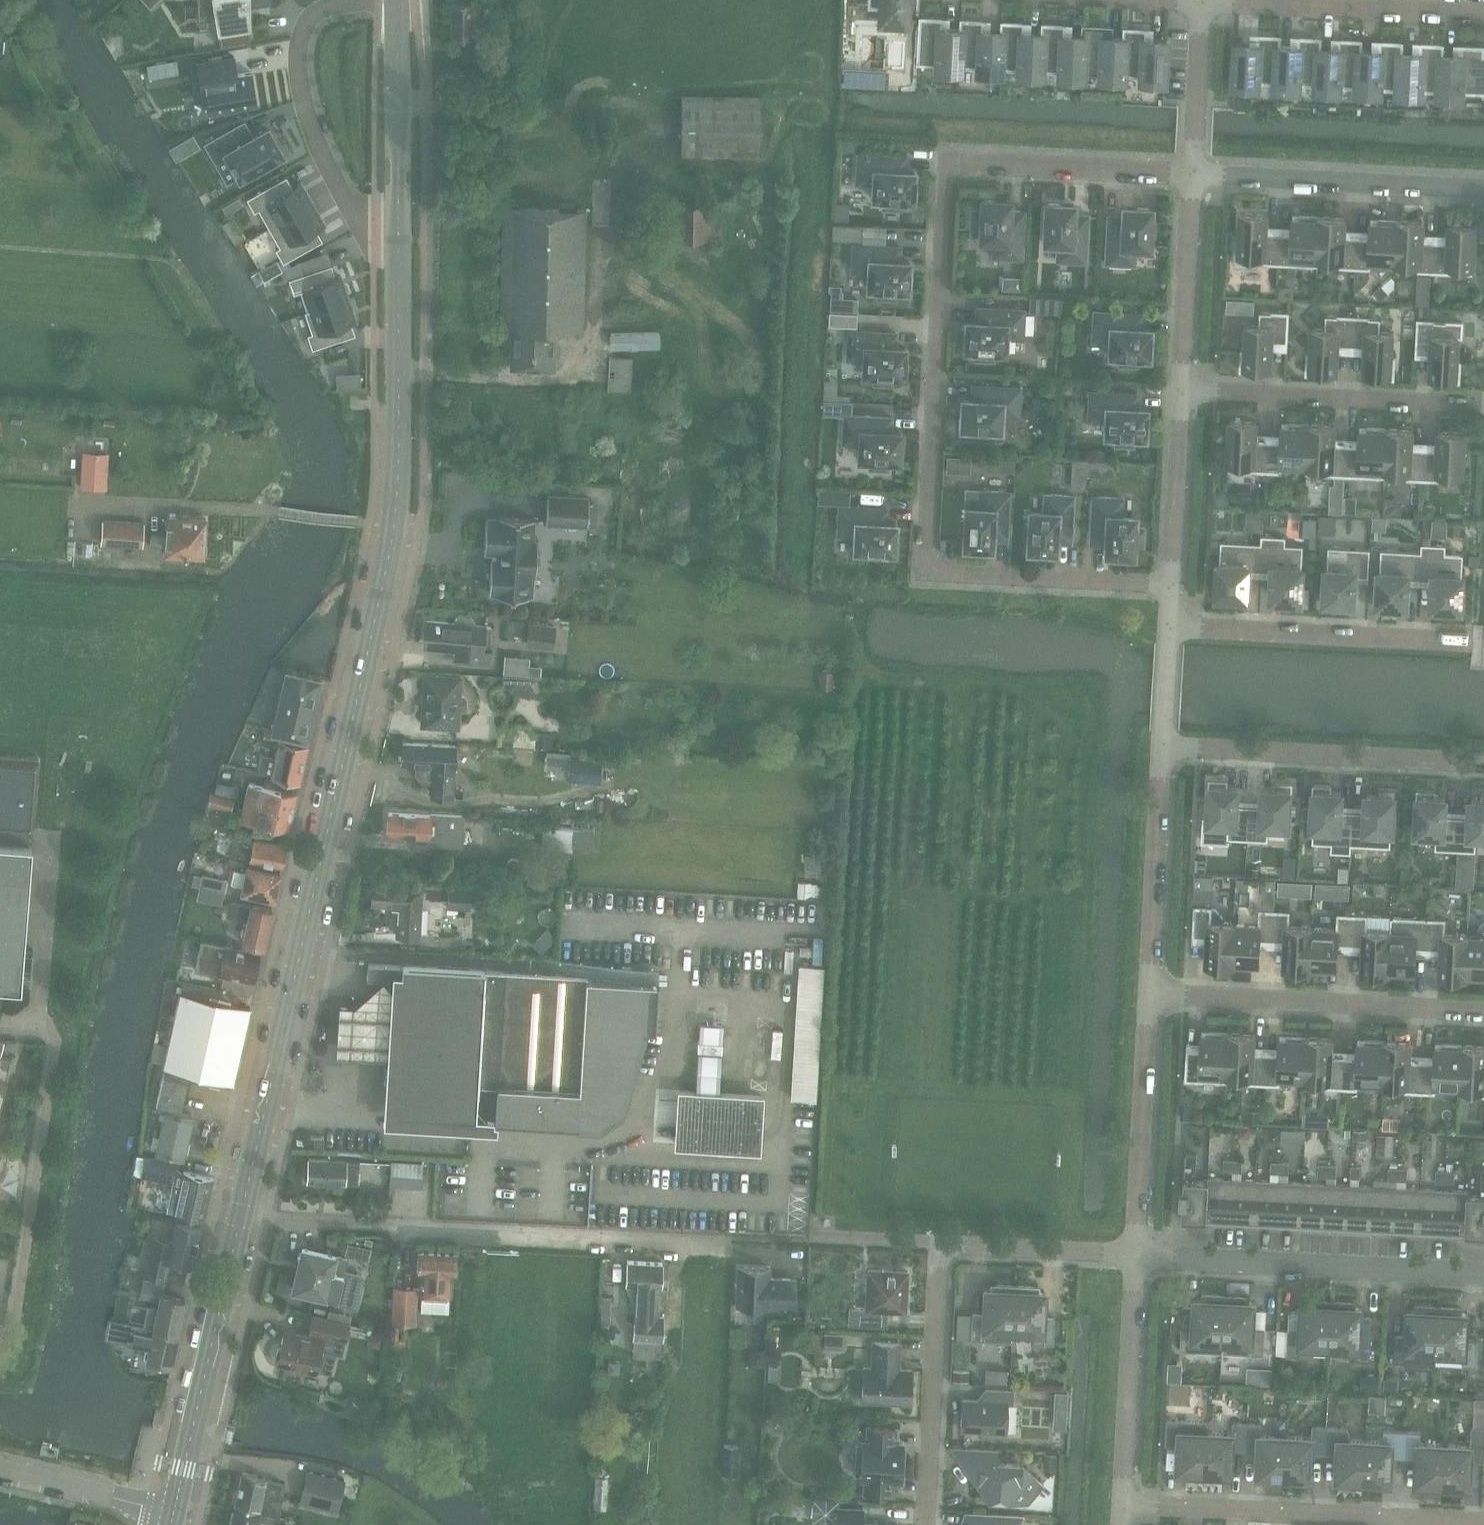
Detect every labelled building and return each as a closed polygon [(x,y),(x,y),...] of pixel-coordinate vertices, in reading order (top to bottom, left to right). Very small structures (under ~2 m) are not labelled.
[(150,8),(159,0),(143,0),(150,8)] [(200,14),(216,13),(222,44),(248,40),(248,11),(248,5),(272,3),(272,0),(199,0),(200,14)] [(869,6),(880,6),(880,22),(906,23),(908,0),(869,0),(869,6)] [(920,18),(918,63),(937,64),(936,72),(960,73),(960,65),(960,29),(941,27),(941,19),(920,18)] [(960,29),(960,65),(978,66),(977,74),(1001,75),(1001,67),(1001,31),(981,30),(982,21),(961,20),(960,29)] [(1001,31),(1001,67),(1018,68),(1018,76),(1041,77),(1042,69),(1042,33),(1022,32),(1023,23),(1002,22),(1001,31)] [(1042,33),(1042,69),(1059,70),(1059,78),(1082,79),(1082,71),(1083,35),(1063,34),(1063,25),(1042,24),(1042,33)] [(1083,35),(1082,71),(1100,72),(1099,80),(1123,82),(1123,73),(1123,37),(1103,36),(1104,28),(1083,27),(1083,35)] [(1123,37),(1123,73),(1141,74),(1140,83),(1164,84),(1166,39),(1144,38),(1145,30),(1124,29),(1123,37)] [(0,35),(0,56),(9,56),(11,36),(0,35)] [(1260,81),(1278,82),(1280,46),(1281,38),(1260,36),(1260,45),(1238,43),(1235,88),(1259,89),(1260,81)] [(1280,46),(1278,82),(1277,82),(1277,90),(1300,91),(1301,83),(1318,84),(1321,48),(1321,40),(1301,38),(1300,47),(1280,46)] [(1321,48),(1318,84),(1318,92),(1341,94),(1341,85),(1359,86),(1362,50),(1362,42),(1342,40),(1341,49),(1321,48)] [(1362,50),(1359,86),(1359,94),(1381,96),(1382,87),(1400,88),(1402,52),(1403,44),(1382,42),(1382,51),(1362,50)] [(1402,52),(1400,88),(1399,88),(1399,96),(1422,98),(1423,89),(1441,91),(1443,54),(1443,46),(1423,45),(1423,53),(1402,52)] [(1441,91),(1440,98),(1463,100),(1463,92),(1483,93),(1483,48),(1464,47),(1463,55),(1443,54),(1441,91)] [(235,55),(196,61),(200,92),(204,91),(207,112),(258,105),(253,71),(238,73),(238,70),(235,55)] [(176,59),(168,61),(170,74),(178,72),(176,59)] [(168,61),(146,64),(148,77),(170,74),(168,61)] [(844,85),(859,86),(888,87),(889,69),(884,69),(862,68),(845,68),(844,85)] [(760,98),(681,97),(680,154),(760,155),(760,98)] [(1233,109),(1233,110),(1242,110),(1246,110),(1246,100),(1234,100),(1233,109)] [(1317,106),(1316,115),(1326,115),(1326,106),(1317,106)] [(238,124),(205,143),(214,160),(221,173),(233,166),(239,177),(240,179),(256,170),(258,173),(272,165),(270,162),(282,155),(280,152),(282,151),(270,131),(269,132),(267,128),(254,136),(250,138),(247,139),(238,124)] [(193,134),(171,147),(178,159),(200,146),(193,134)] [(839,150),(854,150),(854,140),(839,139),(839,150)] [(904,171),(905,157),(858,154),(856,183),(873,184),(873,198),(884,199),(883,208),(901,209),(902,200),(913,200),(914,172),(904,171)] [(286,176),(247,198),(254,212),(259,209),(269,228),(313,203),(305,189),(301,183),(293,187),(286,176)] [(239,197),(227,203),(222,206),(226,213),(243,204),(239,197)] [(1010,211),(1010,201),(982,199),(981,210),(972,210),(971,228),(980,228),(980,239),(994,240),(993,257),(1022,259),(1024,211),(1010,211)] [(835,201),(834,222),(849,222),(850,202),(835,201)] [(662,238),(722,239),(723,203),(663,202),(662,238)] [(313,203),(269,228),(280,247),(276,249),(283,262),(323,240),(316,228),(325,224),(321,217),(313,203)] [(1074,214),(1074,204),(1046,203),(1044,243),(1058,243),(1057,261),(1086,262),(1088,215),(1074,214)] [(1151,221),(1152,208),(1123,207),(1123,216),(1108,216),(1106,263),(1135,265),(1135,248),(1149,248),(1150,235),(1154,235),(1155,222),(1151,221)] [(499,328),(509,328),(508,370),(555,371),(556,329),(583,330),(586,210),(502,208),(499,328)] [(1234,242),(1233,266),(1257,267),(1257,263),(1278,264),(1279,235),(1269,234),(1270,214),(1239,213),(1237,242),(1234,242)] [(1279,235),(1278,264),(1317,266),(1320,217),(1292,216),(1292,236),(1279,235)] [(1320,217),(1317,266),(1318,266),(1318,259),(1341,260),(1340,267),(1355,268),(1357,239),(1343,238),(1344,218),(1320,217)] [(1357,239),(1355,268),(1356,268),(1369,269),(1369,261),(1394,262),(1394,263),(1395,263),(1398,221),(1370,220),(1369,240),(1357,239)] [(1398,221),(1395,263),(1419,264),(1418,271),(1433,272),(1435,243),(1421,242),(1422,222),(1398,221)] [(1435,243),(1433,272),(1472,274),(1475,225),(1449,224),(1448,244),(1435,243)] [(834,225),(833,239),(861,240),(862,227),(834,225)] [(897,290),(908,290),(909,262),(900,261),(901,247),(853,244),(852,273),(869,274),(868,288),(879,289),(878,298),(896,299),(897,290)] [(262,267),(250,274),(256,285),(268,278),(281,271),(283,270),(277,259),(262,267)] [(283,270),(281,271),(284,281),(289,279),(294,293),(303,290),(309,310),(310,311),(348,298),(343,282),(341,275),(336,277),(332,264),(305,273),(301,262),(289,266),(283,270)] [(1355,268),(1354,288),(1360,288),(1368,281),(1369,269),(1356,268),(1355,268)] [(1003,276),(1002,290),(1022,291),(1023,277),(1003,276)] [(1081,279),(1080,293),(1094,293),(1094,280),(1081,279)] [(829,285),(828,291),(831,291),(830,310),(857,312),(858,298),(842,298),(843,291),(841,291),(841,286),(829,285)] [(1382,285),(1373,292),(1380,300),(1380,304),(1393,305),(1393,295),(1387,295),(1389,293),(1388,293),(1382,285)] [(1417,294),(1416,305),(1430,305),(1430,295),(1417,294)] [(1030,297),(1030,311),(1058,312),(1058,299),(1030,297)] [(309,310),(305,311),(305,312),(312,333),(308,334),(312,349),(324,345),(355,334),(351,322),(356,320),(353,313),(348,298),(310,311),(309,310)] [(1227,298),(1226,312),(1240,313),(1241,299),(1227,298)] [(1433,307),(1419,306),(1419,316),(1432,316),(1433,307)] [(966,321),(965,350),(976,350),(975,360),(993,361),(994,351),(1005,352),(1005,338),(1023,339),(1024,310),(977,307),(976,322),(966,321)] [(829,325),(857,326),(858,313),(830,311),(829,325)] [(1138,357),(1149,357),(1150,329),(1141,328),(1141,314),(1094,311),(1092,340),(1110,341),(1109,355),(1120,356),(1119,365),(1137,366),(1138,357)] [(1245,351),(1241,351),(1240,371),(1260,372),(1261,368),(1270,369),(1271,342),(1286,343),(1288,314),(1259,312),(1259,326),(1247,325),(1245,351)] [(1337,345),(1351,346),(1353,317),(1325,316),(1325,329),(1312,329),(1311,355),(1307,354),(1306,375),(1326,376),(1326,372),(1336,372),(1337,345)] [(1380,319),(1353,317),(1351,346),(1366,347),(1364,373),(1374,374),(1373,378),(1394,379),(1395,359),(1391,359),(1392,333),(1380,332),(1380,319)] [(1456,362),(1458,337),(1462,337),(1463,323),(1418,321),(1416,350),(1431,350),(1430,377),(1439,377),(1439,381),(1459,382),(1460,362),(1456,362)] [(849,330),(847,359),(864,360),(863,374),(874,375),(874,384),(892,385),(893,376),(904,376),(905,348),(895,347),(896,333),(849,330)] [(660,335),(611,331),(609,346),(659,350),(660,335)] [(631,391),(632,358),(609,357),(607,390),(631,391)] [(355,372),(347,372),(336,373),(337,387),(348,386),(361,385),(360,372),(355,372)] [(1063,381),(1059,385),(1059,391),(1062,394),(1068,395),(1073,390),(1073,385),(1069,381),(1063,381)] [(962,399),(961,428),(972,428),(971,437),(989,438),(990,429),(1001,430),(1002,416),(1019,417),(1020,388),(973,385),(972,400),(962,399)] [(1116,436),(1115,445),(1133,446),(1134,437),(1145,437),(1146,409),(1137,408),(1137,394),(1090,391),(1088,420),(1105,421),(1105,435),(1116,436)] [(824,399),(823,414),(844,415),(851,415),(852,401),(824,399)] [(844,415),(843,443),(860,444),(859,459),(870,459),(870,468),(888,469),(888,460),(899,461),(901,432),(891,431),(892,417),(851,415),(844,415)] [(1230,420),(1228,463),(1253,464),(1252,471),(1267,472),(1268,442),(1255,442),(1256,422),(1230,420)] [(1268,442),(1267,472),(1281,472),(1281,464),(1306,465),(1306,474),(1307,474),(1309,425),(1282,423),(1281,443),(1268,442)] [(1309,425),(1307,474),(1345,476),(1346,447),(1333,446),(1334,426),(1309,425)] [(1346,447),(1345,476),(1384,478),(1387,429),(1360,427),(1359,447),(1346,447)] [(1387,429),(1384,478),(1385,478),(1386,471),(1408,472),(1408,479),(1423,480),(1424,451),(1411,450),(1412,430),(1387,429)] [(1424,451),(1423,480),(1438,480),(1438,474),(1462,475),(1465,433),(1439,431),(1438,451),(1424,451)] [(109,453),(83,452),(81,488),(107,489),(109,453)] [(984,470),(1014,471),(1015,456),(985,454),(984,470)] [(1073,460),(1071,488),(1085,488),(1085,474),(1087,474),(1087,460),(1073,460)] [(1087,460),(1087,474),(1115,476),(1116,462),(1087,460)] [(849,504),(850,490),(818,488),(817,502),(849,504)] [(964,534),(964,547),(992,548),(993,539),(1007,540),(1010,492),(981,491),(980,508),(966,507),(965,520),(961,520),(960,534),(964,534)] [(1028,537),(1028,550),(1056,552),(1057,542),(1071,543),(1074,495),(1045,494),(1044,511),(1030,510),(1029,523),(1025,523),(1024,537),(1028,537)] [(547,495),(546,522),(588,524),(589,498),(547,495)] [(1105,545),(1105,554),(1133,556),(1134,545),(1143,545),(1144,527),(1135,527),(1136,516),(1121,515),(1122,498),(1093,496),(1091,544),(1105,545)] [(1423,505),(1422,517),(1435,518),(1436,506),(1423,505)] [(839,506),(838,535),(855,536),(854,550),(894,552),(896,523),(886,523),(887,508),(839,506)] [(1320,515),(1319,533),(1336,534),(1336,515),(1320,515)] [(148,546),(165,546),(164,554),(205,556),(206,519),(166,517),(165,536),(149,535),(148,546)] [(486,519),(484,552),(494,552),(494,560),(491,560),(489,593),(496,593),(496,596),(529,598),(530,575),(536,575),(538,542),(532,542),(533,519),(500,517),(500,520),(486,519)] [(1373,517),(1372,528),(1380,528),(1384,524),(1385,517),(1373,517)] [(101,545),(141,547),(143,523),(102,521),(101,545)] [(1216,586),(1216,600),(1234,601),(1234,595),(1246,596),(1248,571),(1261,572),(1263,536),(1261,536),(1261,544),(1221,542),(1218,586),(1216,586)] [(1263,536),(1261,572),(1274,573),(1272,597),(1285,598),(1284,604),(1302,605),(1303,591),(1301,591),(1303,546),(1286,545),(1286,537),(1263,536)] [(1408,580),(1421,580),(1423,544),(1421,544),(1421,552),(1381,550),(1379,595),(1376,595),(1376,608),(1394,609),(1394,603),(1406,604),(1408,580)] [(1423,544),(1421,580),(1434,581),(1432,605),(1445,606),(1444,612),(1463,613),(1463,599),(1461,599),(1464,554),(1446,554),(1446,545),(1423,544)] [(1369,578),(1370,550),(1328,548),(1328,558),(1326,592),(1324,592),(1323,606),(1341,607),(1342,601),(1354,601),(1355,577),(1369,578)] [(1480,556),(1469,556),(1469,564),(1480,564),(1480,556)] [(481,649),(483,625),(473,625),(473,620),(470,617),(459,616),(455,619),(455,623),(425,621),(423,645),(454,647),(453,661),(487,664),(489,649),(481,649)] [(552,647),(552,646),(553,626),(529,624),(527,645),(552,647)] [(504,663),(503,673),(540,676),(541,666),(504,663)] [(834,672),(820,670),(818,688),(832,689),(834,672)] [(275,731),(306,738),(319,678),(286,671),(273,731),(275,731)] [(512,693),(530,693),(529,688),(530,675),(503,674),(503,685),(513,691),(512,693)] [(464,699),(462,696),(459,696),(459,677),(424,676),(422,726),(458,727),(458,709),(462,709),(464,706),(464,699)] [(266,729),(264,739),(273,741),(275,731),(273,731),(266,729)] [(553,733),(536,733),(536,746),(553,746),(553,733)] [(257,772),(271,775),(299,781),(307,747),(279,740),(276,757),(261,754),(257,772)] [(428,795),(431,795),(431,797),(454,798),(456,750),(456,745),(401,742),(400,764),(416,765),(415,774),(421,780),(429,781),(428,795)] [(602,758),(599,758),(600,750),(571,749),(571,756),(570,756),(568,780),(600,782),(602,758)] [(29,827),(33,827),(38,759),(0,756),(0,825),(29,827)] [(248,781),(244,800),(293,811),(297,793),(280,789),(282,782),(265,778),(264,785),(248,781)] [(1211,794),(1210,818),(1204,818),(1202,843),(1229,844),(1230,839),(1248,840),(1250,807),(1236,806),(1237,787),(1227,787),(1227,781),(1209,780),(1209,794),(1211,794)] [(211,792),(209,805),(212,806),(216,807),(227,810),(232,811),(235,798),(235,797),(238,788),(237,788),(225,785),(223,784),(222,784),(221,783),(218,794),(211,792)] [(1250,807),(1248,840),(1268,841),(1269,832),(1287,833),(1288,822),(1289,811),(1289,798),(1292,798),(1292,784),(1274,783),(1274,789),(1264,789),(1263,807),(1250,807)] [(1331,844),(1331,853),(1351,854),(1352,846),(1354,812),(1340,811),(1341,793),(1331,792),(1331,786),(1313,785),(1312,799),(1315,799),(1312,843),(1331,844)] [(1354,812),(1352,846),(1391,848),(1393,803),(1395,803),(1396,790),(1378,789),(1378,795),(1368,794),(1367,813),(1354,812)] [(1417,791),(1416,804),(1419,804),(1417,839),(1436,840),(1435,850),(1456,851),(1457,826),(1457,817),(1444,817),(1445,798),(1435,798),(1435,791),(1417,791)] [(1456,851),(1458,851),(1456,887),(1474,888),(1476,852),(1476,843),(1483,843),(1483,794),(1482,794),(1482,800),(1472,800),(1471,810),(1471,812),(1471,818),(1457,817),(1457,826),(1456,851)] [(254,829),(268,832),(270,833),(272,824),(289,828),(293,811),(244,800),(240,817),(256,821),(254,829)] [(1301,807),(1300,820),(1310,820),(1310,807),(1301,807)] [(428,838),(427,845),(462,847),(463,829),(462,829),(463,815),(429,813),(429,816),(388,813),(386,835),(428,838)] [(22,988),(33,844),(28,844),(29,827),(0,825),(0,986),(22,988)] [(544,826),(542,848),(572,850),(572,846),(574,829),(544,826)] [(593,830),(574,829),(572,846),(592,848),(593,830)] [(230,856),(245,860),(280,867),(285,845),(254,839),(252,847),(232,843),(230,856)] [(821,854),(804,854),(804,874),(821,874),(821,854)] [(1195,859),(1195,872),(1206,872),(1206,859),(1195,859)] [(242,891),(274,898),(279,873),(247,866),(246,871),(233,868),(229,883),(243,886),(242,891)] [(1339,867),(1338,881),(1349,882),(1349,868),(1339,867)] [(1351,873),(1351,878),(1355,882),(1360,882),(1364,879),(1364,874),(1360,870),(1355,870),(1351,873)] [(1404,870),(1403,882),(1417,883),(1418,870),(1404,870)] [(193,873),(191,885),(199,887),(199,886),(200,882),(201,877),(201,875),(193,873)] [(201,877),(199,886),(199,887),(223,893),(226,880),(202,874),(201,875),(201,877)] [(1194,876),(1193,890),(1201,890),(1202,877),(1194,876)] [(1238,879),(1238,890),(1249,890),(1249,879),(1238,879)] [(420,937),(422,897),(447,899),(447,908),(470,909),(471,886),(448,885),(423,883),(372,880),(370,906),(397,907),(395,935),(420,937)] [(1262,880),(1261,894),(1275,894),(1276,881),(1262,880)] [(1278,881),(1278,893),(1290,894),(1291,882),(1278,881)] [(798,882),(798,898),(801,898),(812,898),(812,887),(812,884),(812,882),(798,882)] [(1338,884),(1337,899),(1349,900),(1350,884),(1338,884)] [(221,904),(223,893),(199,887),(196,899),(221,904)] [(246,920),(241,942),(264,947),(273,910),(229,900),(225,916),(246,920)] [(1195,908),(1194,937),(1208,937),(1207,964),(1232,965),(1234,923),(1210,922),(1211,909),(1195,908)] [(1234,923),(1232,965),(1259,967),(1260,940),(1272,941),(1274,912),(1260,911),(1259,926),(1234,925),(1235,923),(1234,923)] [(1274,912),(1272,941),(1286,942),(1285,968),(1310,969),(1312,927),(1288,926),(1289,913),(1274,912)] [(1312,927),(1310,969),(1337,971),(1338,944),(1350,945),(1352,916),(1338,915),(1337,930),(1312,929),(1313,927),(1312,927)] [(1352,916),(1350,945),(1364,946),(1363,972),(1387,973),(1390,931),(1366,930),(1367,917),(1352,916)] [(1390,931),(1387,973),(1414,975),(1416,948),(1428,949),(1430,920),(1391,918),(1390,931)] [(1430,920),(1428,949),(1442,950),(1440,976),(1465,978),(1467,935),(1444,934),(1445,921),(1430,920)] [(1465,978),(1483,979),(1483,938),(1468,937),(1468,935),(1467,935),(1465,978)] [(249,995),(254,968),(258,963),(257,956),(258,953),(225,946),(200,941),(195,968),(223,975),(220,989),(249,995)] [(382,1125),(382,1127),(485,1133),(496,1134),(496,1132),(496,1125),(600,1130),(623,1117),(647,1033),(655,1033),(658,970),(531,960),(529,973),(484,969),(369,965),(368,980),(391,981),(391,992),(386,1061),(382,1125)] [(791,1098),(817,1100),(818,1078),(825,966),(799,964),(791,1098)] [(375,1060),(386,1061),(391,992),(382,982),(364,999),(361,1002),(354,1007),(342,1007),(338,1007),(335,1059),(339,1059),(357,1060),(375,1060)] [(164,1067),(189,1072),(233,1082),(250,1007),(179,992),(162,1066),(164,1067)] [(726,1027),(699,1026),(698,1043),(698,1053),(696,1090),(722,1092),(726,1027)] [(1186,1080),(1227,1082),(1229,1033),(1202,1032),(1201,1052),(1188,1051),(1186,1080)] [(1229,1033),(1227,1082),(1228,1076),(1250,1077),(1250,1084),(1265,1084),(1266,1055),(1253,1054),(1254,1035),(1229,1033)] [(1266,1055),(1265,1084),(1279,1085),(1279,1077),(1304,1078),(1304,1080),(1305,1080),(1307,1037),(1280,1036),(1279,1056),(1266,1055)] [(1307,1037),(1305,1080),(1328,1081),(1328,1088),(1343,1088),(1344,1059),(1331,1059),(1332,1039),(1307,1037)] [(1344,1059),(1343,1088),(1357,1089),(1357,1081),(1382,1082),(1382,1084),(1383,1084),(1385,1041),(1358,1040),(1357,1060),(1344,1059)] [(1385,1041),(1383,1084),(1406,1085),(1406,1092),(1421,1092),(1422,1063),(1409,1063),(1410,1043),(1385,1041)] [(1422,1063),(1421,1092),(1435,1093),(1435,1085),(1460,1086),(1460,1088),(1461,1088),(1463,1045),(1436,1044),(1435,1064),(1422,1063)] [(1461,1088),(1483,1089),(1483,1047),(1463,1045),(1461,1088)] [(11,1059),(0,1056),(0,1105),(11,1059)] [(161,1075),(157,1090),(154,1108),(164,1110),(156,1151),(183,1157),(192,1115),(180,1113),(189,1072),(164,1067),(162,1075),(161,1075)] [(679,1089),(676,1144),(760,1149),(763,1094),(722,1092),(696,1090),(679,1089)] [(1182,1103),(1181,1119),(1188,1120),(1194,1120),(1195,1104),(1182,1103)] [(1265,1110),(1264,1120),(1276,1121),(1276,1111),(1265,1110)] [(1247,1111),(1247,1123),(1260,1124),(1261,1111),(1247,1111)] [(1303,1114),(1303,1126),(1329,1127),(1329,1115),(1303,1114)] [(1381,1114),(1381,1130),(1402,1131),(1403,1115),(1381,1114)] [(1239,1128),(1238,1138),(1250,1138),(1250,1128),(1239,1128)] [(1269,1129),(1268,1142),(1280,1142),(1281,1130),(1269,1129)] [(1340,1129),(1340,1137),(1350,1137),(1351,1130),(1340,1129)] [(1282,1130),(1281,1141),(1293,1141),(1294,1131),(1282,1130)] [(1354,1130),(1354,1140),(1365,1140),(1366,1131),(1354,1130)] [(1378,1135),(1377,1149),(1386,1149),(1386,1136),(1378,1135)] [(315,1136),(314,1149),(324,1150),(325,1137),(315,1136)] [(145,1154),(141,1176),(174,1182),(178,1160),(145,1154)] [(1183,1205),(1182,1221),(1207,1222),(1208,1218),(1208,1182),(1195,1181),(1197,1155),(1186,1154),(1184,1192),(1180,1192),(1180,1205),(1183,1205)] [(307,1159),(306,1182),(358,1184),(359,1161),(307,1159)] [(1224,1171),(1232,1172),(1233,1160),(1224,1160),(1224,1171)] [(1233,1160),(1232,1172),(1242,1172),(1243,1161),(1233,1160)] [(391,1161),(390,1186),(420,1187),(421,1162),(391,1161)] [(1271,1174),(1280,1174),(1280,1163),(1272,1162),(1271,1174)] [(1280,1163),(1280,1174),(1289,1175),(1290,1163),(1280,1163)] [(1318,1176),(1327,1177),(1327,1165),(1319,1165),(1318,1176)] [(1327,1165),(1327,1177),(1336,1177),(1337,1166),(1327,1165)] [(1351,1166),(1351,1178),(1360,1179),(1361,1167),(1351,1166)] [(1389,1180),(1398,1181),(1399,1169),(1390,1168),(1389,1180)] [(1399,1169),(1398,1181),(1407,1181),(1408,1169),(1399,1169)] [(1465,1231),(1465,1235),(1483,1236),(1483,1170),(1481,1196),(1469,1195),(1465,1231)] [(1436,1183),(1446,1183),(1446,1171),(1437,1171),(1436,1183)] [(1446,1171),(1446,1183),(1454,1183),(1455,1172),(1454,1172),(1446,1171)] [(213,1179),(183,1172),(179,1189),(171,1188),(166,1211),(204,1219),(213,1179)] [(1208,1182),(1208,1218),(1230,1219),(1231,1179),(1208,1178),(1208,1182)] [(1231,1179),(1230,1219),(1251,1220),(1254,1180),(1231,1179)] [(1254,1180),(1251,1220),(1276,1221),(1278,1182),(1254,1180)] [(1278,1182),(1276,1221),(1302,1223),(1304,1183),(1278,1182)] [(1304,1183),(1302,1223),(1324,1224),(1326,1184),(1304,1183)] [(1326,1184),(1324,1224),(1348,1225),(1350,1185),(1326,1184)] [(1350,1185),(1348,1225),(1372,1226),(1374,1186),(1350,1185)] [(1374,1186),(1372,1226),(1395,1228),(1396,1188),(1374,1186)] [(1396,1188),(1395,1228),(1417,1229),(1420,1189),(1396,1188)] [(1420,1189),(1417,1229),(1442,1230),(1444,1190),(1420,1189)] [(1444,1190),(1442,1230),(1465,1231),(1469,1195),(1469,1191),(1444,1190)] [(187,1267),(193,1268),(202,1228),(175,1222),(171,1239),(154,1235),(145,1273),(184,1282),(187,1267)] [(348,1243),(345,1255),(369,1261),(372,1249),(348,1243)] [(298,1260),(291,1289),(296,1290),(297,1292),(305,1294),(306,1292),(325,1297),(326,1295),(336,1298),(335,1301),(355,1306),(362,1276),(343,1272),(346,1258),(301,1247),(300,1251),(297,1255),(298,1260)] [(417,1251),(416,1273),(420,1273),(419,1294),(422,1294),(421,1311),(449,1312),(450,1295),(451,1275),(455,1275),(456,1254),(417,1251)] [(628,1261),(627,1284),(636,1313),(634,1337),(634,1339),(633,1356),(661,1358),(662,1341),(662,1338),(664,1313),(660,1313),(661,1288),(662,1262),(628,1261)] [(739,1266),(737,1304),(768,1306),(768,1303),(794,1304),(795,1279),(769,1278),(769,1268),(739,1266)] [(849,1307),(848,1325),(880,1326),(881,1310),(906,1312),(908,1272),(868,1270),(866,1308),(849,1307)] [(144,1279),(140,1294),(160,1299),(158,1307),(148,1305),(143,1324),(154,1326),(168,1329),(178,1331),(185,1300),(163,1295),(165,1284),(144,1279)] [(984,1315),(972,1314),(970,1340),(1012,1342),(1015,1286),(992,1285),(991,1296),(985,1296),(984,1315)] [(1015,1286),(1012,1342),(1013,1342),(1014,1331),(1032,1332),(1033,1343),(1054,1344),(1056,1318),(1043,1318),(1044,1299),(1038,1299),(1039,1287),(1015,1286)] [(416,1289),(394,1288),(392,1324),(415,1325),(416,1289)] [(1183,1308),(1181,1351),(1223,1353),(1226,1297),(1202,1296),(1201,1300),(1195,1300),(1195,1302),(1196,1302),(1195,1309),(1183,1308)] [(1226,1297),(1223,1353),(1264,1355),(1266,1329),(1267,1310),(1254,1310),(1255,1305),(1256,1305),(1256,1303),(1249,1303),(1249,1298),(1226,1297)] [(1302,1346),(1330,1347),(1332,1302),(1308,1301),(1308,1306),(1301,1306),(1301,1307),(1302,1307),(1302,1313),(1289,1312),(1288,1331),(1278,1330),(1276,1356),(1301,1357),(1302,1346)] [(1332,1302),(1330,1347),(1358,1349),(1357,1360),(1371,1361),(1373,1318),(1361,1318),(1361,1310),(1362,1310),(1362,1309),(1355,1308),(1355,1304),(1332,1302)] [(1395,1336),(1394,1362),(1408,1363),(1407,1367),(1435,1369),(1436,1353),(1438,1308),(1415,1307),(1415,1312),(1408,1311),(1408,1313),(1409,1313),(1407,1337),(1395,1336)] [(1438,1308),(1436,1353),(1464,1354),(1464,1366),(1477,1366),(1479,1340),(1466,1340),(1468,1316),(1469,1316),(1469,1314),(1462,1314),(1462,1309),(1438,1308)] [(329,1310),(328,1318),(349,1323),(351,1315),(329,1310)] [(601,1310),(601,1324),(611,1325),(611,1311),(601,1310)] [(314,1372),(320,1349),(342,1354),(350,1323),(349,1323),(328,1318),(313,1315),(307,1336),(284,1331),(280,1346),(278,1348),(276,1356),(277,1358),(276,1363),(314,1372)] [(128,1321),(127,1331),(133,1332),(130,1343),(149,1347),(146,1360),(170,1366),(178,1331),(168,1329),(154,1326),(143,1324),(128,1321)] [(371,1333),(368,1344),(378,1346),(381,1336),(371,1333)] [(841,1335),(825,1334),(824,1348),(840,1348),(841,1335)] [(406,1351),(406,1340),(394,1339),(394,1350),(406,1351)] [(909,1403),(911,1370),(898,1370),(900,1343),(874,1342),(873,1368),(864,1368),(862,1401),(909,1403)] [(1168,1372),(1168,1381),(1182,1382),(1183,1363),(1169,1362),(1168,1372)] [(996,1368),(996,1383),(1007,1383),(1007,1369),(996,1368)] [(1259,1368),(1258,1384),(1263,1384),(1272,1385),(1272,1369),(1261,1368),(1259,1368)] [(968,1382),(969,1371),(952,1370),(952,1381),(968,1382)] [(1361,1374),(1361,1391),(1379,1392),(1380,1375),(1361,1374)] [(1383,1379),(1383,1393),(1397,1393),(1397,1380),(1383,1379)] [(1473,1396),(1483,1396),(1483,1383),(1474,1382),(1473,1396)] [(1214,1388),(1213,1398),(1223,1398),(1224,1388),(1214,1388)] [(963,1400),(961,1430),(1005,1432),(1007,1403),(1013,1404),(1014,1390),(985,1389),(985,1401),(963,1400)] [(1054,1391),(1054,1405),(1067,1406),(1067,1391),(1054,1391)] [(1474,1412),(1483,1412),(1483,1399),(1475,1398),(1474,1412)] [(1186,1477),(1204,1478),(1207,1433),(1208,1433),(1208,1421),(1167,1419),(1166,1445),(1179,1446),(1178,1470),(1177,1470),(1177,1471),(1186,1472),(1186,1477)] [(1207,1433),(1204,1478),(1223,1479),(1223,1474),(1233,1474),(1233,1473),(1232,1473),(1233,1449),(1246,1449),(1247,1423),(1233,1423),(1232,1434),(1208,1433),(1207,1433)] [(1266,1481),(1284,1482),(1286,1437),(1261,1436),(1262,1424),(1259,1424),(1247,1423),(1246,1449),(1259,1450),(1258,1474),(1257,1474),(1257,1476),(1266,1476),(1266,1481)] [(894,1479),(902,1480),(903,1454),(899,1454),(900,1444),(895,1443),(896,1428),(868,1426),(867,1442),(863,1442),(863,1446),(859,1446),(857,1473),(861,1473),(861,1478),(865,1478),(864,1494),(893,1495),(894,1479)] [(1286,1437),(1284,1482),(1303,1483),(1303,1478),(1312,1478),(1312,1477),(1311,1477),(1313,1453),(1326,1454),(1327,1428),(1312,1427),(1312,1438),(1286,1437)] [(1443,1490),(1462,1491),(1462,1486),(1471,1487),(1471,1485),(1470,1485),(1471,1461),(1483,1462),(1483,1428),(1472,1427),(1471,1447),(1446,1445),(1443,1490)] [(1345,1485),(1364,1486),(1366,1441),(1350,1440),(1349,1430),(1349,1429),(1327,1428),(1326,1454),(1339,1454),(1337,1478),(1336,1478),(1336,1480),(1346,1480),(1345,1485)] [(647,1431),(647,1439),(658,1439),(658,1431),(647,1431)] [(1366,1441),(1364,1486),(1382,1487),(1382,1482),(1392,1483),(1392,1481),(1391,1481),(1392,1457),(1405,1458),(1406,1432),(1384,1431),(1384,1432),(1385,1432),(1382,1442),(1366,1441)] [(1425,1489),(1443,1490),(1446,1445),(1420,1444),(1421,1432),(1406,1432),(1405,1458),(1418,1458),(1417,1482),(1416,1482),(1416,1484),(1425,1484),(1425,1489)] [(1044,1485),(1019,1464),(996,1463),(997,1450),(952,1448),(989,1502),(1000,1495),(1009,1504),(1028,1503),(1044,1485)] [(1057,1456),(1044,1455),(1043,1469),(1056,1470),(1057,1456)] [(600,1464),(594,1471),(600,1476),(606,1469),(600,1464)] [(240,1471),(239,1474),(236,1489),(233,1491),(231,1499),(234,1502),(233,1505),(259,1511),(278,1515),(285,1484),(266,1480),(266,1476),(240,1471)] [(306,1471),(301,1498),(300,1503),(337,1511),(343,1479),(306,1471)] [(782,1484),(774,1472),(765,1479),(774,1490),(782,1484)] [(832,1490),(832,1499),(839,1500),(858,1500),(858,1492),(832,1490)] [(837,1524),(879,1524),(862,1524),(863,1510),(838,1508),(839,1500),(832,1499),(814,1498),(812,1522),(838,1523),(837,1524)] [(228,1524),(258,1524),(260,1515),(232,1509),(228,1524)] [(1022,1517),(966,1514),(962,1524),(1019,1524),(1022,1517)]
